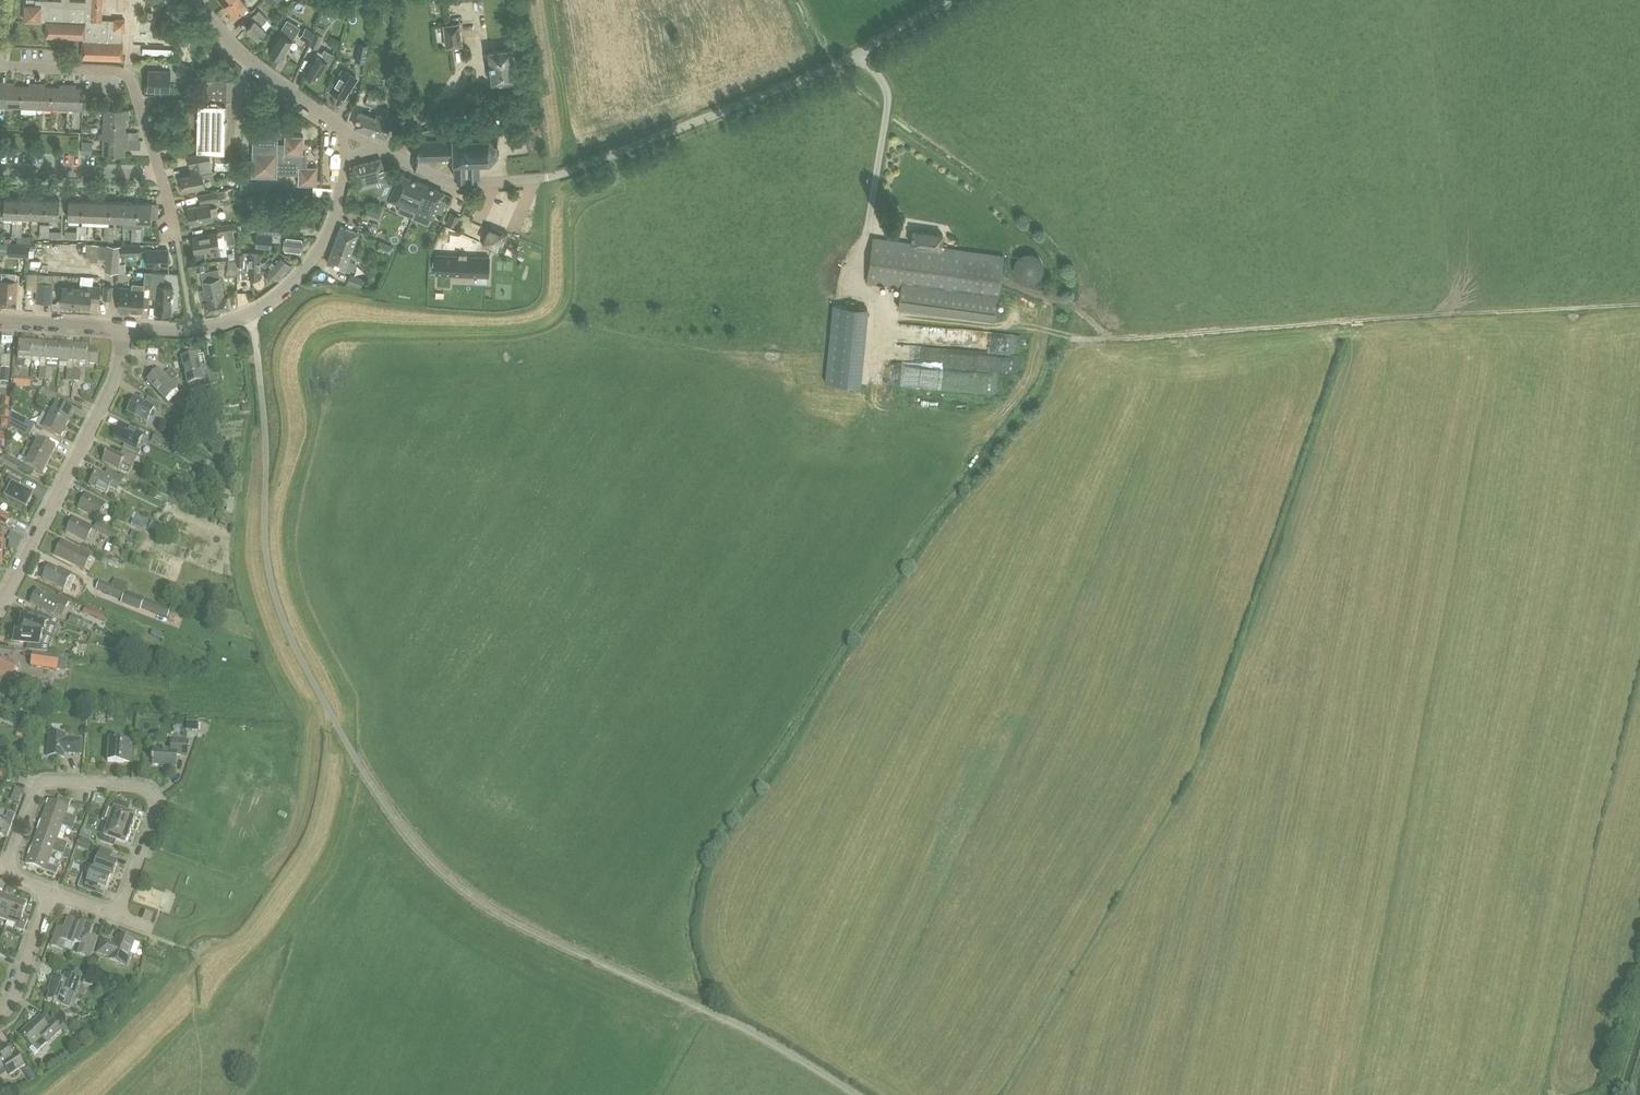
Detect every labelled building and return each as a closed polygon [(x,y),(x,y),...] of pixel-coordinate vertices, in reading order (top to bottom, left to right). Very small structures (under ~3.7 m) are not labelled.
[(122,60),(122,56),(122,43),(120,43),(121,34),(122,29),(123,29),(124,20),(101,19),(102,0),(85,0),(85,1),(69,0),(62,0),(52,0),(35,0),(35,4),(26,4),(24,4),(24,20),(46,21),(46,36),(51,36),(83,37),(82,58),(122,60)] [(225,5),(234,15),(246,5),(241,0),(231,0),(225,5)] [(488,7),(477,8),(477,18),(488,17),(488,7)] [(257,39),(265,30),(257,23),(261,19),(264,16),(265,15),(258,9),(253,14),(251,17),(253,19),(245,28),(257,39)] [(299,27),(287,19),(279,32),(268,50),(281,58),(292,40),(299,27)] [(444,24),(446,46),(462,45),(460,23),(444,24)] [(316,26),(314,31),(323,35),(325,29),(316,26)] [(313,34),(314,32),(305,27),(299,37),(308,42),(313,34)] [(314,31),(314,32),(313,34),(309,44),(318,48),(323,35),(314,31)] [(364,63),(367,45),(359,44),(355,61),(364,63)] [(490,69),(492,81),(515,78),(511,48),(488,50),(490,61),(489,61),(490,70),(490,69)] [(323,53),(317,51),(315,55),(314,55),(304,73),(306,74),(312,79),(312,77),(317,79),(326,62),(329,64),(334,55),(325,50),(323,53)] [(195,67),(178,63),(176,74),(193,77),(195,67)] [(335,79),(330,88),(330,89),(344,97),(351,85),(352,86),(357,77),(342,68),(335,79)] [(171,73),(148,72),(146,95),(169,95),(171,73)] [(231,80),(202,79),(202,102),(188,102),(187,126),(197,126),(196,150),(230,151),(231,80)] [(5,107),(20,107),(21,86),(11,85),(11,82),(6,82),(5,107)] [(21,86),(20,107),(36,108),(36,83),(31,83),(31,86),(21,86)] [(36,108),(51,108),(52,87),(42,87),(42,83),(36,83),(36,108)] [(52,87),(51,108),(66,109),(67,84),(62,84),(62,87),(52,87)] [(67,84),(66,109),(82,110),(83,88),(72,88),(72,84),(67,84)] [(103,108),(102,123),(126,124),(126,120),(129,120),(130,109),(103,108)] [(354,126),(385,136),(391,118),(386,116),(388,110),(382,108),(380,114),(377,113),(376,117),(359,112),(354,126)] [(102,123),(102,139),(139,142),(139,133),(126,133),(126,130),(126,124),(102,123)] [(452,138),(438,138),(438,136),(443,136),(445,128),(441,128),(436,128),(432,128),(429,128),(425,129),(422,130),(419,131),(421,136),(435,136),(435,138),(434,138),(418,138),(418,143),(410,143),(411,153),(418,153),(418,157),(453,156),(453,157),(449,157),(450,159),(453,159),(453,163),(454,163),(454,176),(455,176),(465,175),(465,176),(467,176),(467,175),(477,175),(477,176),(479,176),(478,162),(479,162),(479,159),(488,159),(489,161),(491,161),(490,158),(495,152),(498,153),(499,151),(496,150),(496,142),(498,141),(497,138),(495,140),(489,134),(490,131),(488,131),(486,134),(478,134),(478,131),(476,131),(476,134),(466,135),(466,131),(464,131),(464,135),(454,135),(454,131),(452,132),(452,135),(449,135),(449,137),(452,137),(452,138)] [(276,147),(277,131),(252,131),(251,177),(276,177),(276,174),(298,174),(297,184),(316,185),(316,166),(302,166),(302,135),(284,135),(283,148),(276,147)] [(139,142),(102,139),(101,157),(113,160),(125,158),(125,150),(140,151),(140,142),(139,142)] [(92,143),(81,143),(82,155),(91,155),(92,143)] [(201,177),(209,175),(207,164),(210,164),(208,153),(204,153),(188,156),(190,167),(193,167),(194,173),(180,176),(183,190),(203,186),(201,177)] [(374,184),(378,183),(380,196),(386,199),(393,183),(386,180),(381,159),(353,166),(358,185),(373,181),(374,184)] [(235,175),(234,162),(220,162),(221,175),(235,175)] [(400,174),(389,198),(401,203),(398,210),(412,217),(415,210),(426,185),(400,174)] [(440,200),(443,193),(426,185),(415,210),(432,217),(435,210),(441,212),(445,202),(440,200)] [(218,199),(226,197),(225,190),(216,191),(218,199)] [(198,195),(200,202),(212,200),(213,203),(217,202),(215,192),(198,195)] [(3,215),(17,216),(18,198),(4,197),(3,215)] [(17,216),(31,217),(31,198),(18,198),(17,216)] [(31,198),(31,217),(45,217),(45,199),(31,198)] [(59,200),(45,199),(45,217),(58,218),(59,200)] [(81,218),(82,200),(68,200),(67,218),(81,218)] [(81,218),(95,219),(96,201),(82,200),(81,218)] [(96,201),(95,219),(109,219),(110,201),(96,201)] [(110,201),(109,219),(123,220),(123,202),(110,201)] [(137,202),(123,202),(123,220),(136,220),(137,202)] [(136,220),(136,227),(141,227),(143,227),(143,220),(150,221),(151,203),(137,202),(136,220)] [(212,220),(219,219),(218,214),(216,207),(210,208),(209,204),(187,208),(190,224),(212,220)] [(459,216),(451,212),(446,223),(455,226),(459,216)] [(296,215),(289,214),(289,221),(295,221),(295,228),(312,229),(313,216),(296,215)] [(256,218),(249,218),(248,231),(255,232),(256,218)] [(271,233),(280,234),(281,225),(281,222),(258,220),(258,223),(258,231),(271,233)] [(230,241),(231,244),(237,243),(234,230),(235,230),(234,223),(218,226),(219,233),(227,231),(229,242),(230,241)] [(507,232),(491,225),(482,245),(499,252),(507,232)] [(351,251),(358,233),(340,226),(334,244),(332,248),(350,255),(351,251)] [(913,230),(911,242),(911,243),(940,247),(941,246),(942,234),(913,230)] [(216,233),(192,237),(195,253),(219,249),(216,233)] [(284,234),(280,234),(271,233),(271,234),(256,233),(255,245),(271,246),(272,240),(283,241),(283,248),(301,250),(303,236),(284,234)] [(900,288),(998,301),(1004,255),(941,246),(940,247),(911,243),(911,242),(872,237),(866,283),(900,288)] [(393,246),(379,240),(376,248),(390,254),(393,246)] [(28,245),(10,243),(9,248),(9,256),(27,257),(28,245)] [(171,261),(169,254),(168,254),(168,249),(141,250),(140,244),(120,244),(120,254),(139,254),(140,258),(146,257),(146,265),(168,265),(168,261),(171,261)] [(108,246),(91,245),(91,257),(90,261),(98,262),(105,262),(104,270),(118,272),(119,263),(120,246),(113,246),(108,246)] [(360,259),(332,248),(327,262),(344,269),(345,269),(355,273),(360,259)] [(237,252),(237,261),(237,264),(243,264),(243,269),(249,269),(249,277),(260,277),(260,252),(249,252),(237,252)] [(275,252),(271,257),(269,256),(262,265),(278,279),(290,265),(287,262),(289,260),(284,257),(283,258),(275,252)] [(477,283),(487,283),(487,276),(488,276),(489,257),(467,256),(467,253),(459,253),(459,255),(436,254),(435,274),(478,276),(477,283)] [(1039,275),(1041,272),(1042,269),(1042,265),(1041,262),(1039,259),(1037,256),(1034,254),(1031,253),(1027,253),(1024,254),(1021,255),(1018,257),(1016,260),(1014,264),(1014,267),(1014,271),(1016,274),(1018,277),(1020,279),(1024,280),(1027,281),(1031,281),(1034,280),(1037,278),(1039,275)] [(57,273),(58,259),(41,258),(41,272),(57,273)] [(237,264),(237,261),(227,261),(227,268),(226,268),(226,274),(226,275),(235,275),(237,275),(237,264)] [(209,270),(201,271),(203,281),(202,281),(204,290),(200,291),(202,291),(202,295),(201,295),(201,297),(202,302),(204,302),(206,312),(217,310),(212,281),(211,279),(209,270)] [(151,284),(149,284),(149,297),(155,298),(155,312),(159,312),(159,313),(166,313),(166,312),(170,312),(171,285),(158,285),(159,273),(152,273),(151,284)] [(350,274),(346,284),(360,289),(364,279),(350,274)] [(212,281),(217,310),(229,307),(227,297),(224,297),(220,278),(220,277),(211,279),(212,281)] [(18,281),(0,280),(0,300),(16,301),(18,281)] [(53,283),(37,282),(36,302),(51,303),(53,283)] [(131,289),(130,311),(142,311),(142,297),(149,297),(149,284),(138,284),(132,283),(131,289)] [(77,288),(75,306),(89,307),(90,300),(98,300),(99,287),(83,285),(83,288),(77,288)] [(112,286),(104,285),(102,297),(110,298),(112,286)] [(61,305),(75,306),(77,288),(63,287),(59,286),(59,293),(62,293),(61,305)] [(118,310),(130,311),(131,289),(118,288),(118,310)] [(995,321),(998,301),(900,288),(897,307),(995,321)] [(867,308),(832,305),(825,382),(860,385),(867,308)] [(32,361),(33,344),(19,343),(17,366),(25,367),(25,360),(32,361)] [(39,379),(44,380),(45,368),(45,362),(47,345),(33,344),(32,361),(40,361),(39,379)] [(60,346),(47,345),(45,362),(59,363),(60,346)] [(59,363),(68,363),(73,364),(74,347),(60,346),(59,363)] [(74,347),(73,364),(87,364),(98,365),(99,349),(88,349),(88,348),(74,347)] [(181,359),(187,384),(202,381),(204,387),(217,384),(212,363),(199,366),(197,355),(181,359)] [(2,369),(1,381),(0,383),(8,383),(9,369),(2,369)] [(81,369),(73,369),(72,381),(80,382),(81,369)] [(159,370),(148,381),(165,400),(176,390),(181,395),(186,390),(176,379),(179,377),(171,369),(172,371),(168,374),(167,373),(166,373),(167,374),(164,376),(159,370)] [(999,388),(1000,375),(972,374),(924,371),(924,378),(942,379),(942,385),(999,388)] [(15,377),(15,385),(22,386),(23,378),(15,377)] [(42,389),(39,396),(54,404),(57,396),(42,389)] [(126,413),(146,424),(154,409),(158,411),(161,406),(147,398),(144,404),(133,399),(126,413)] [(46,407),(43,413),(67,425),(74,413),(56,404),(53,410),(46,407)] [(243,413),(250,412),(249,404),(241,405),(243,413)] [(34,424),(14,414),(11,412),(10,419),(12,420),(31,430),(34,424)] [(61,438),(67,425),(43,413),(40,418),(36,425),(43,429),(61,438)] [(31,430),(12,420),(8,426),(28,436),(31,430)] [(217,420),(209,422),(213,435),(221,433),(217,420)] [(138,456),(141,451),(136,448),(142,435),(120,424),(113,438),(125,444),(123,448),(138,456)] [(169,449),(173,441),(156,433),(152,441),(169,449)] [(28,443),(25,450),(31,454),(49,462),(55,449),(38,441),(35,446),(28,443)] [(185,457),(189,449),(176,444),(172,451),(185,457)] [(120,455),(108,449),(102,461),(119,470),(122,464),(131,469),(135,462),(137,458),(137,457),(123,450),(120,455)] [(26,465),(25,466),(33,469),(43,475),(49,462),(31,454),(25,450),(22,456),(28,459),(26,465)] [(22,471),(25,466),(26,465),(6,455),(3,461),(6,463),(22,471)] [(117,491),(120,484),(96,472),(90,486),(106,494),(108,490),(110,487),(117,491)] [(12,485),(5,498),(26,508),(32,496),(18,488),(21,482),(9,476),(6,482),(12,485)] [(177,506),(179,502),(157,492),(155,497),(177,506)] [(79,508),(99,518),(106,505),(86,494),(79,508)] [(219,506),(227,508),(229,496),(221,494),(219,506)] [(125,516),(125,515),(128,510),(129,509),(119,504),(115,511),(125,516)] [(128,510),(125,515),(133,519),(131,524),(143,530),(148,520),(128,510)] [(6,527),(10,517),(0,512),(0,524),(6,527)] [(93,528),(74,518),(67,531),(86,541),(93,528)] [(94,530),(116,540),(119,534),(97,524),(94,530)] [(130,528),(127,534),(137,539),(140,533),(130,528)] [(14,548),(22,550),(25,537),(16,536),(14,548)] [(84,569),(91,556),(61,541),(54,555),(84,569)] [(102,562),(118,569),(121,561),(105,555),(102,562)] [(63,570),(62,572),(49,566),(43,579),(64,589),(72,574),(63,570)] [(111,586),(125,592),(128,585),(114,579),(111,586)] [(125,593),(125,592),(99,582),(97,587),(103,590),(102,592),(122,600),(125,593)] [(66,599),(63,597),(61,600),(49,594),(48,597),(37,591),(31,603),(54,614),(55,613),(58,614),(59,613),(62,614),(69,600),(66,599)] [(141,607),(144,600),(144,599),(125,592),(125,593),(122,600),(122,602),(121,603),(140,610),(141,607)] [(144,600),(141,607),(149,610),(168,617),(171,610),(152,602),(144,600)] [(105,612),(86,605),(83,613),(102,621),(105,612)] [(25,615),(20,627),(30,631),(35,633),(36,632),(45,636),(52,619),(40,614),(38,620),(25,615)] [(79,619),(73,616),(69,622),(75,625),(79,619)] [(30,631),(20,627),(19,630),(14,642),(30,644),(30,651),(48,653),(49,648),(42,645),(45,636),(36,632),(35,633),(30,631)] [(31,666),(57,670),(59,657),(33,654),(31,666)] [(0,681),(2,678),(10,682),(20,663),(9,657),(7,661),(3,658),(1,661),(0,661),(0,681)] [(59,657),(57,670),(65,671),(67,658),(59,657)] [(17,736),(26,740),(34,721),(24,718),(17,736)] [(187,718),(186,731),(198,731),(199,719),(187,718)] [(49,757),(50,758),(55,758),(56,757),(64,758),(64,753),(82,755),(83,740),(82,740),(65,739),(66,735),(49,733),(47,756),(49,757)] [(108,762),(132,763),(133,742),(109,740),(108,762)] [(171,740),(171,751),(154,750),(153,757),(153,760),(152,765),(153,765),(176,767),(177,755),(188,755),(189,742),(172,740),(171,740)] [(0,768),(0,776),(6,779),(10,772),(0,768)] [(48,800),(43,813),(74,824),(76,819),(65,815),(68,808),(70,801),(58,797),(56,803),(48,800)] [(113,799),(110,808),(114,809),(114,808),(124,812),(127,804),(113,799)] [(114,809),(110,808),(106,806),(101,819),(109,822),(130,830),(135,816),(124,812),(114,808),(114,809)] [(0,835),(7,838),(7,837),(11,828),(15,814),(8,812),(6,817),(3,826),(0,825),(0,836),(0,835)] [(78,833),(80,827),(74,824),(43,813),(38,825),(59,833),(61,827),(71,830),(71,831),(72,831),(78,833)] [(109,822),(104,836),(101,835),(98,841),(114,847),(116,840),(125,844),(130,830),(109,822)] [(38,825),(34,838),(64,849),(67,843),(56,839),(59,833),(38,825)] [(64,849),(34,838),(29,851),(49,858),(52,852),(62,855),(64,849)] [(95,863),(93,869),(111,876),(113,876),(117,863),(105,859),(108,852),(93,846),(88,860),(95,863)] [(49,858),(29,851),(24,863),(55,875),(58,868),(47,864),(49,858)] [(111,876),(93,869),(91,876),(83,873),(78,887),(91,892),(96,894),(98,886),(105,888),(106,889),(111,876)] [(0,899),(0,919),(1,919),(6,921),(14,900),(2,895),(0,899)] [(22,917),(23,915),(27,904),(14,900),(6,921),(12,923),(15,924),(15,929),(17,930),(19,926),(22,917)] [(19,926),(17,930),(18,930),(24,932),(25,928),(28,919),(29,917),(23,915),(22,917),(19,926)] [(80,925),(77,924),(70,922),(68,921),(65,929),(58,927),(51,946),(62,950),(65,942),(73,945),(75,942),(74,942),(80,925)] [(81,923),(80,925),(74,942),(75,942),(81,944),(78,954),(89,958),(95,942),(88,940),(89,936),(90,935),(92,927),(82,924),(81,923)] [(103,939),(102,942),(98,953),(110,957),(109,959),(127,966),(131,954),(129,954),(134,941),(129,939),(123,937),(118,936),(117,938),(115,944),(103,939)] [(16,959),(18,953),(12,951),(10,957),(16,959)] [(75,993),(81,978),(66,973),(66,974),(64,981),(63,980),(54,977),(49,989),(52,990),(48,1000),(63,1005),(68,992),(68,991),(75,993)] [(93,980),(86,978),(84,983),(91,986),(93,980)] [(60,1027),(54,1020),(54,1021),(48,1026),(47,1026),(40,1018),(31,1027),(30,1026),(29,1025),(29,1026),(21,1033),(33,1046),(42,1038),(43,1037),(48,1042),(48,1043),(63,1029),(60,1027)] [(60,1027),(63,1029),(66,1032),(69,1029),(64,1023),(60,1027)] [(3,1044),(0,1047),(0,1068),(4,1065),(10,1074),(24,1065),(16,1052),(11,1056),(3,1044)] [(24,1071),(31,1081),(36,1077),(30,1067),(24,1071)]
